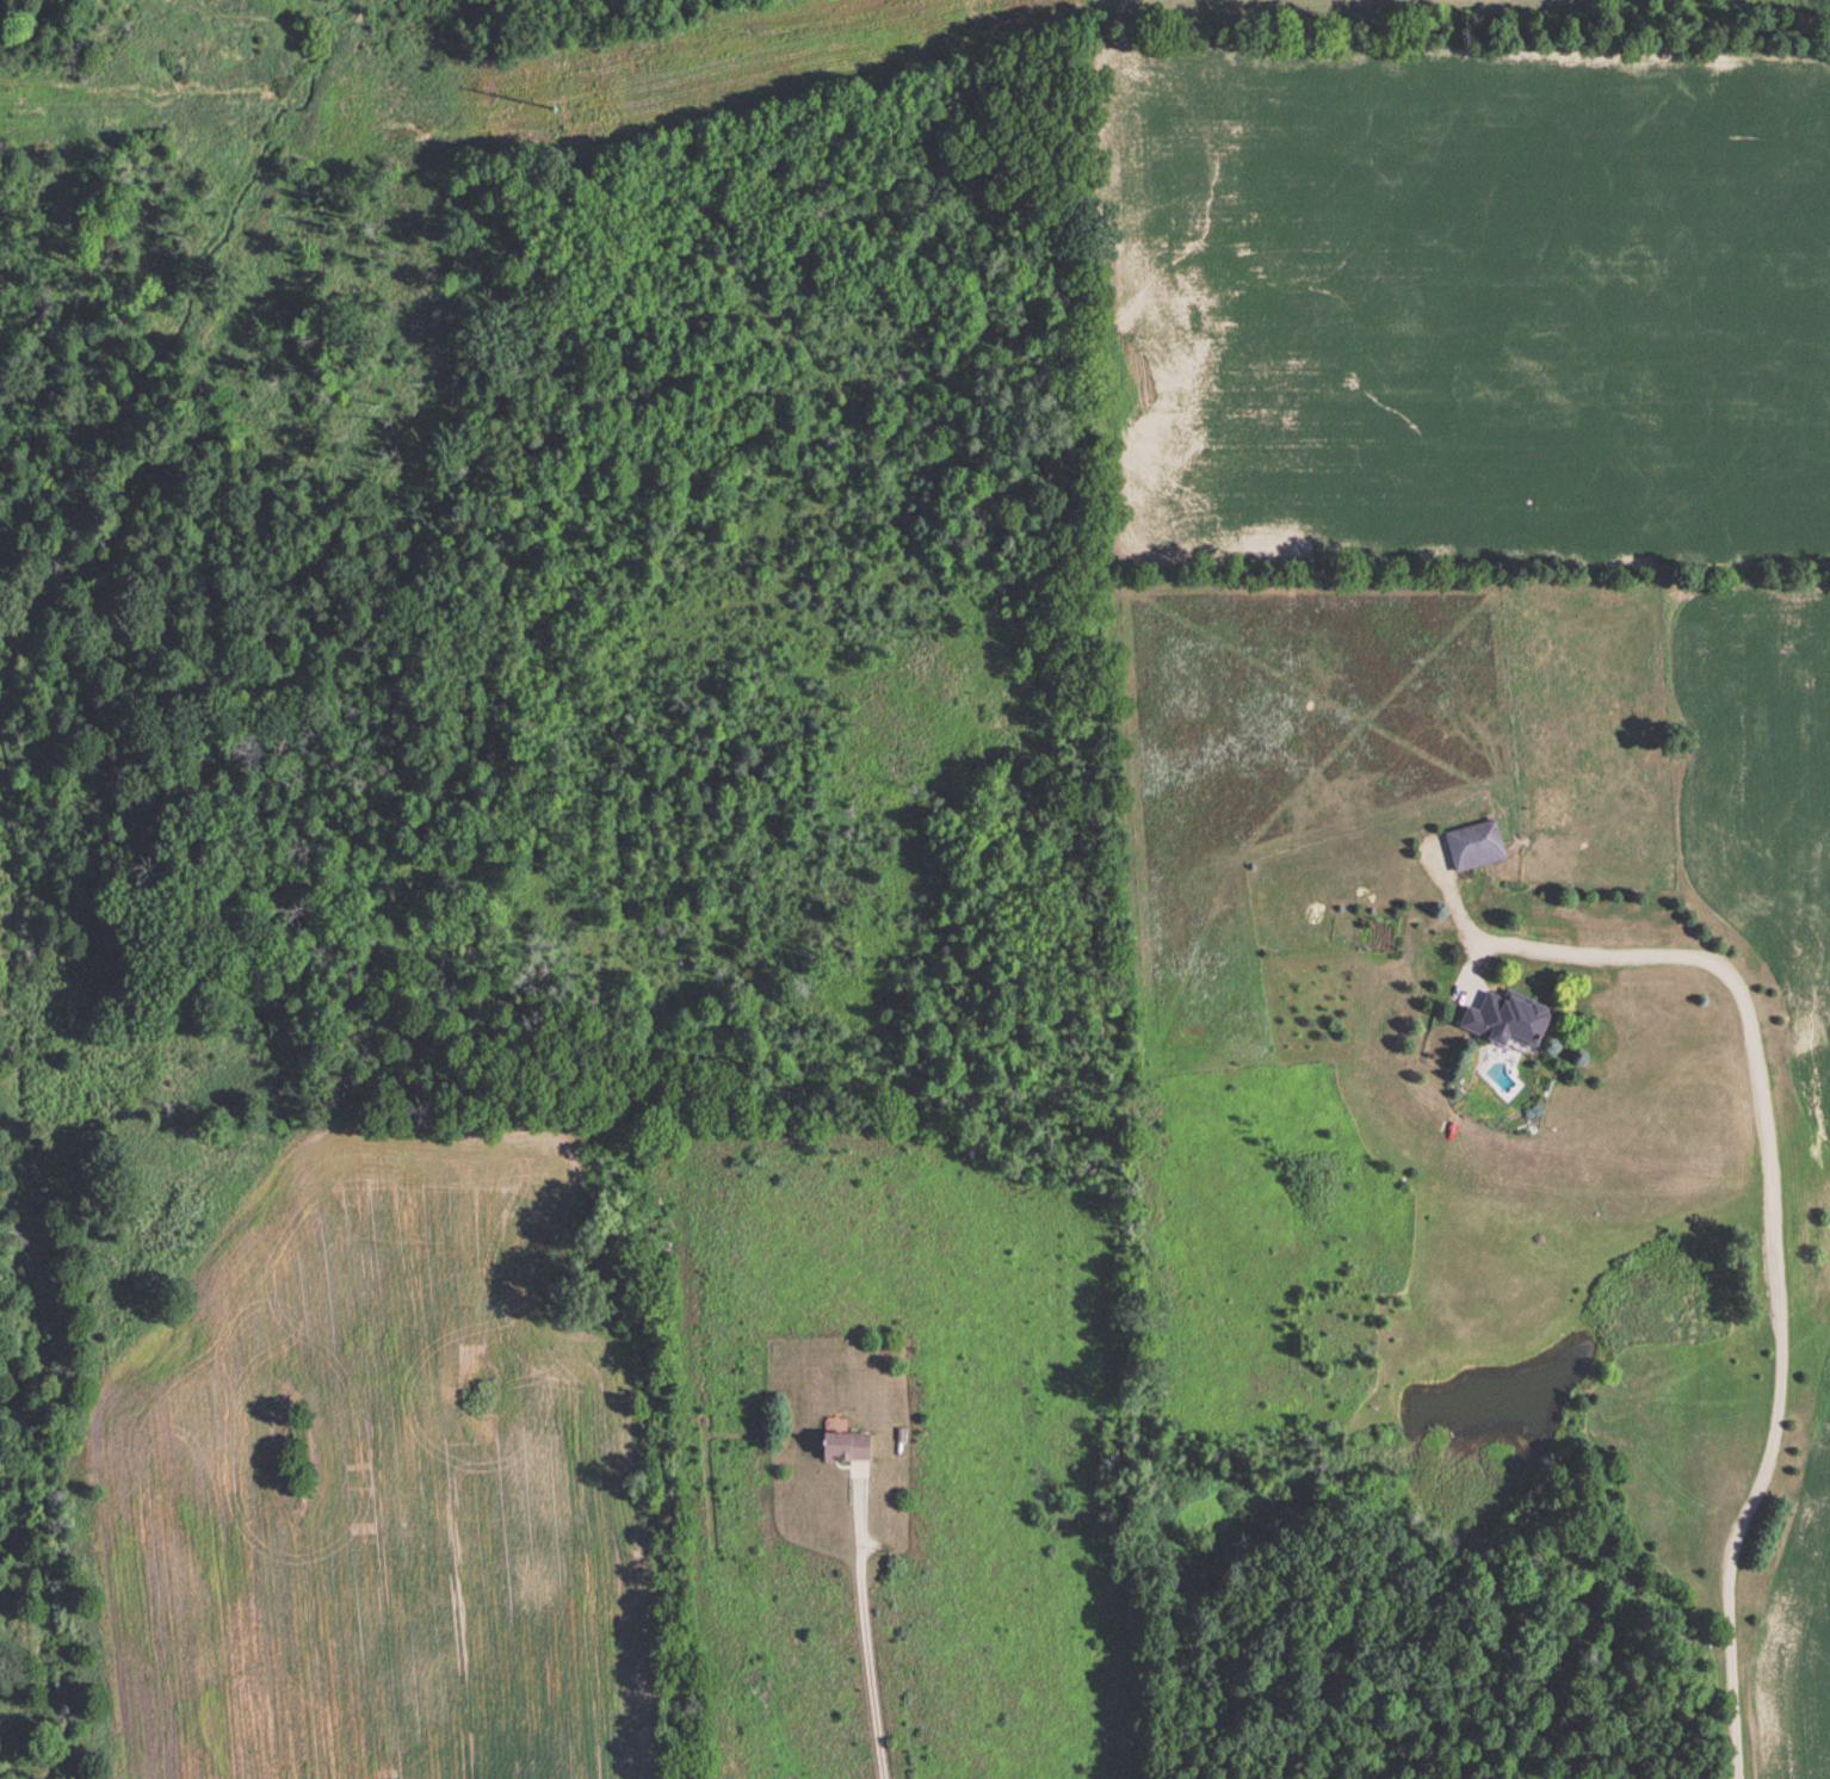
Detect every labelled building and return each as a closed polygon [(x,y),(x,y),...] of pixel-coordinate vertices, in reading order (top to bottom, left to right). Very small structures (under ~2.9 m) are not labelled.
[(1507,855),(1455,870),(1445,833),(1496,819),(1507,855)] [(1538,1048),(1513,1037),(1509,1045),(1463,1024),(1470,1006),(1479,1009),(1488,990),(1503,997),(1508,988),(1527,996),(1526,1001),(1533,1005),(1535,1001),(1550,1007),(1547,1011),(1553,1013),(1538,1048)] [(826,1456),(826,1428),(871,1428),(871,1457),(826,1456)]
